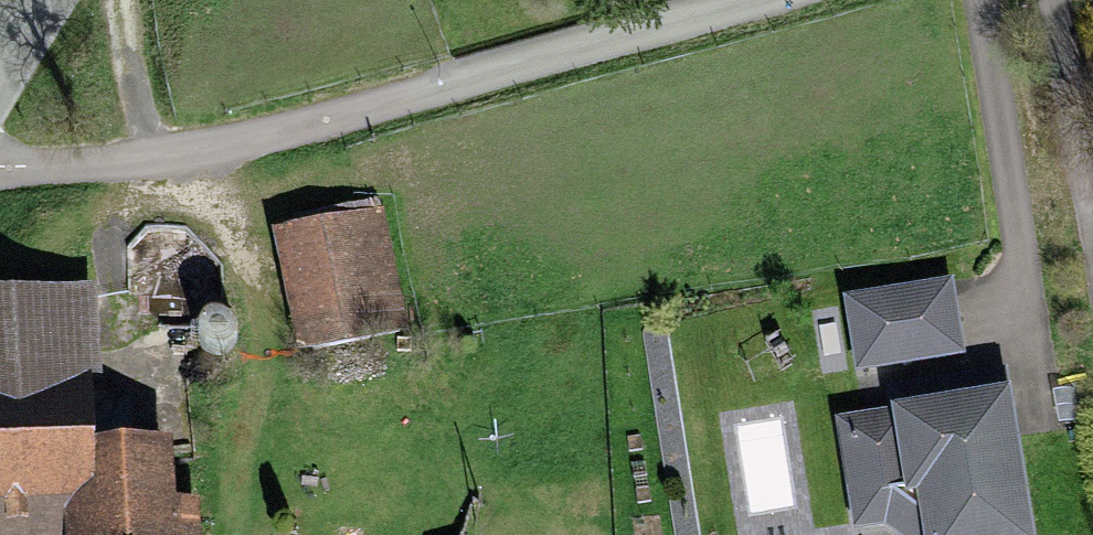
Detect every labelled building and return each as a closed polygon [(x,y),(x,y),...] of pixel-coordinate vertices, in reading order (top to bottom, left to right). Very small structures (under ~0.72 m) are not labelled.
[(366,216),(276,226),(289,341),(378,331),(366,216)] [(948,274),(844,284),(852,362),(956,352),(948,274)] [(0,304),(0,534),(183,534),(183,500),(151,501),(150,446),(96,447),(94,302),(0,304)] [(829,407),(844,507),(921,496),(927,534),(1033,534),(1010,381),(829,407)]
